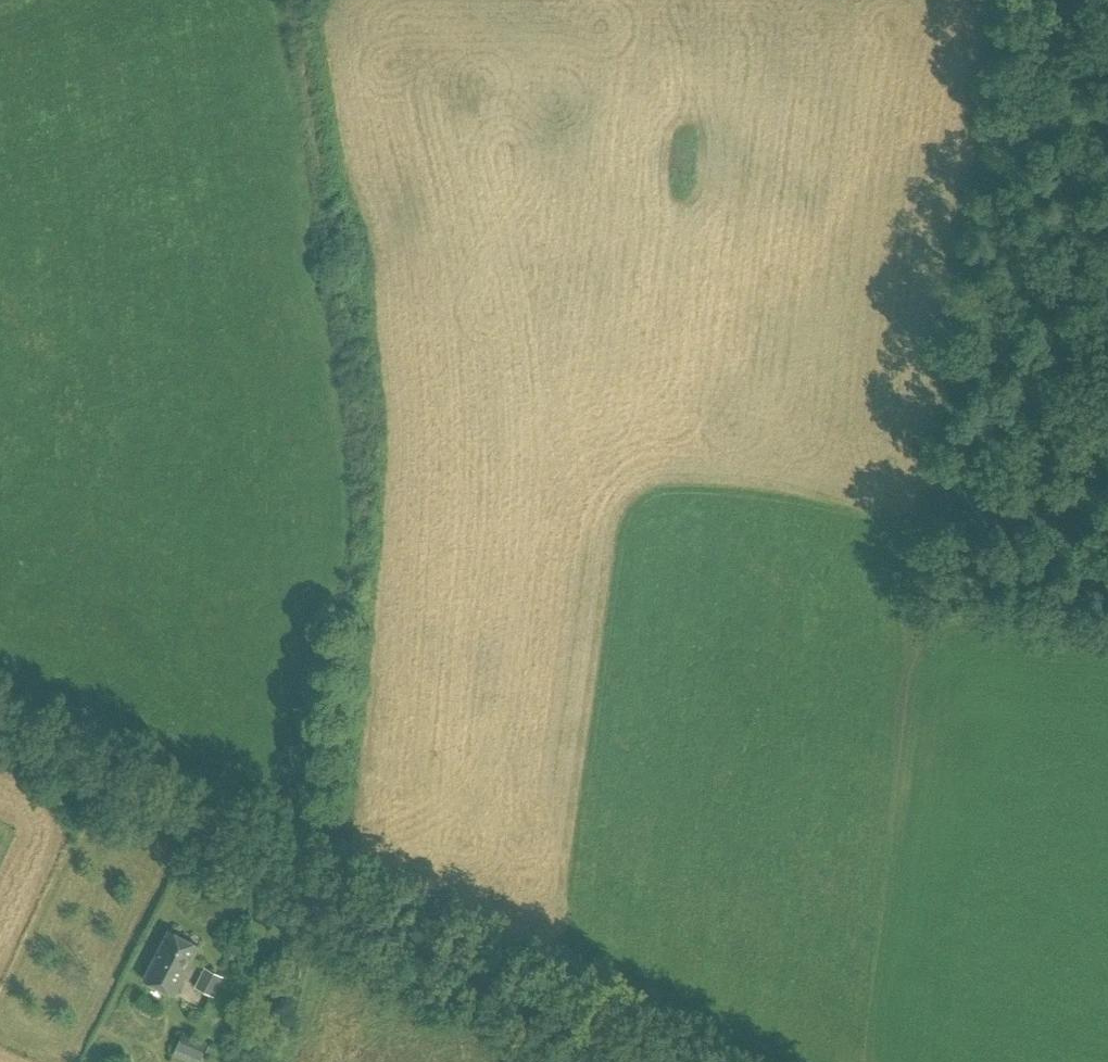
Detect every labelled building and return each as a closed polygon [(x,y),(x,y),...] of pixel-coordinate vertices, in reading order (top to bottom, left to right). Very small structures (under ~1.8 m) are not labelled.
[(174,994),(199,945),(169,930),(144,979),(174,994)] [(214,996),(224,977),(205,967),(194,986),(214,996)] [(207,1042),(184,1031),(174,1054),(192,1061),(199,1061),(207,1042)]
